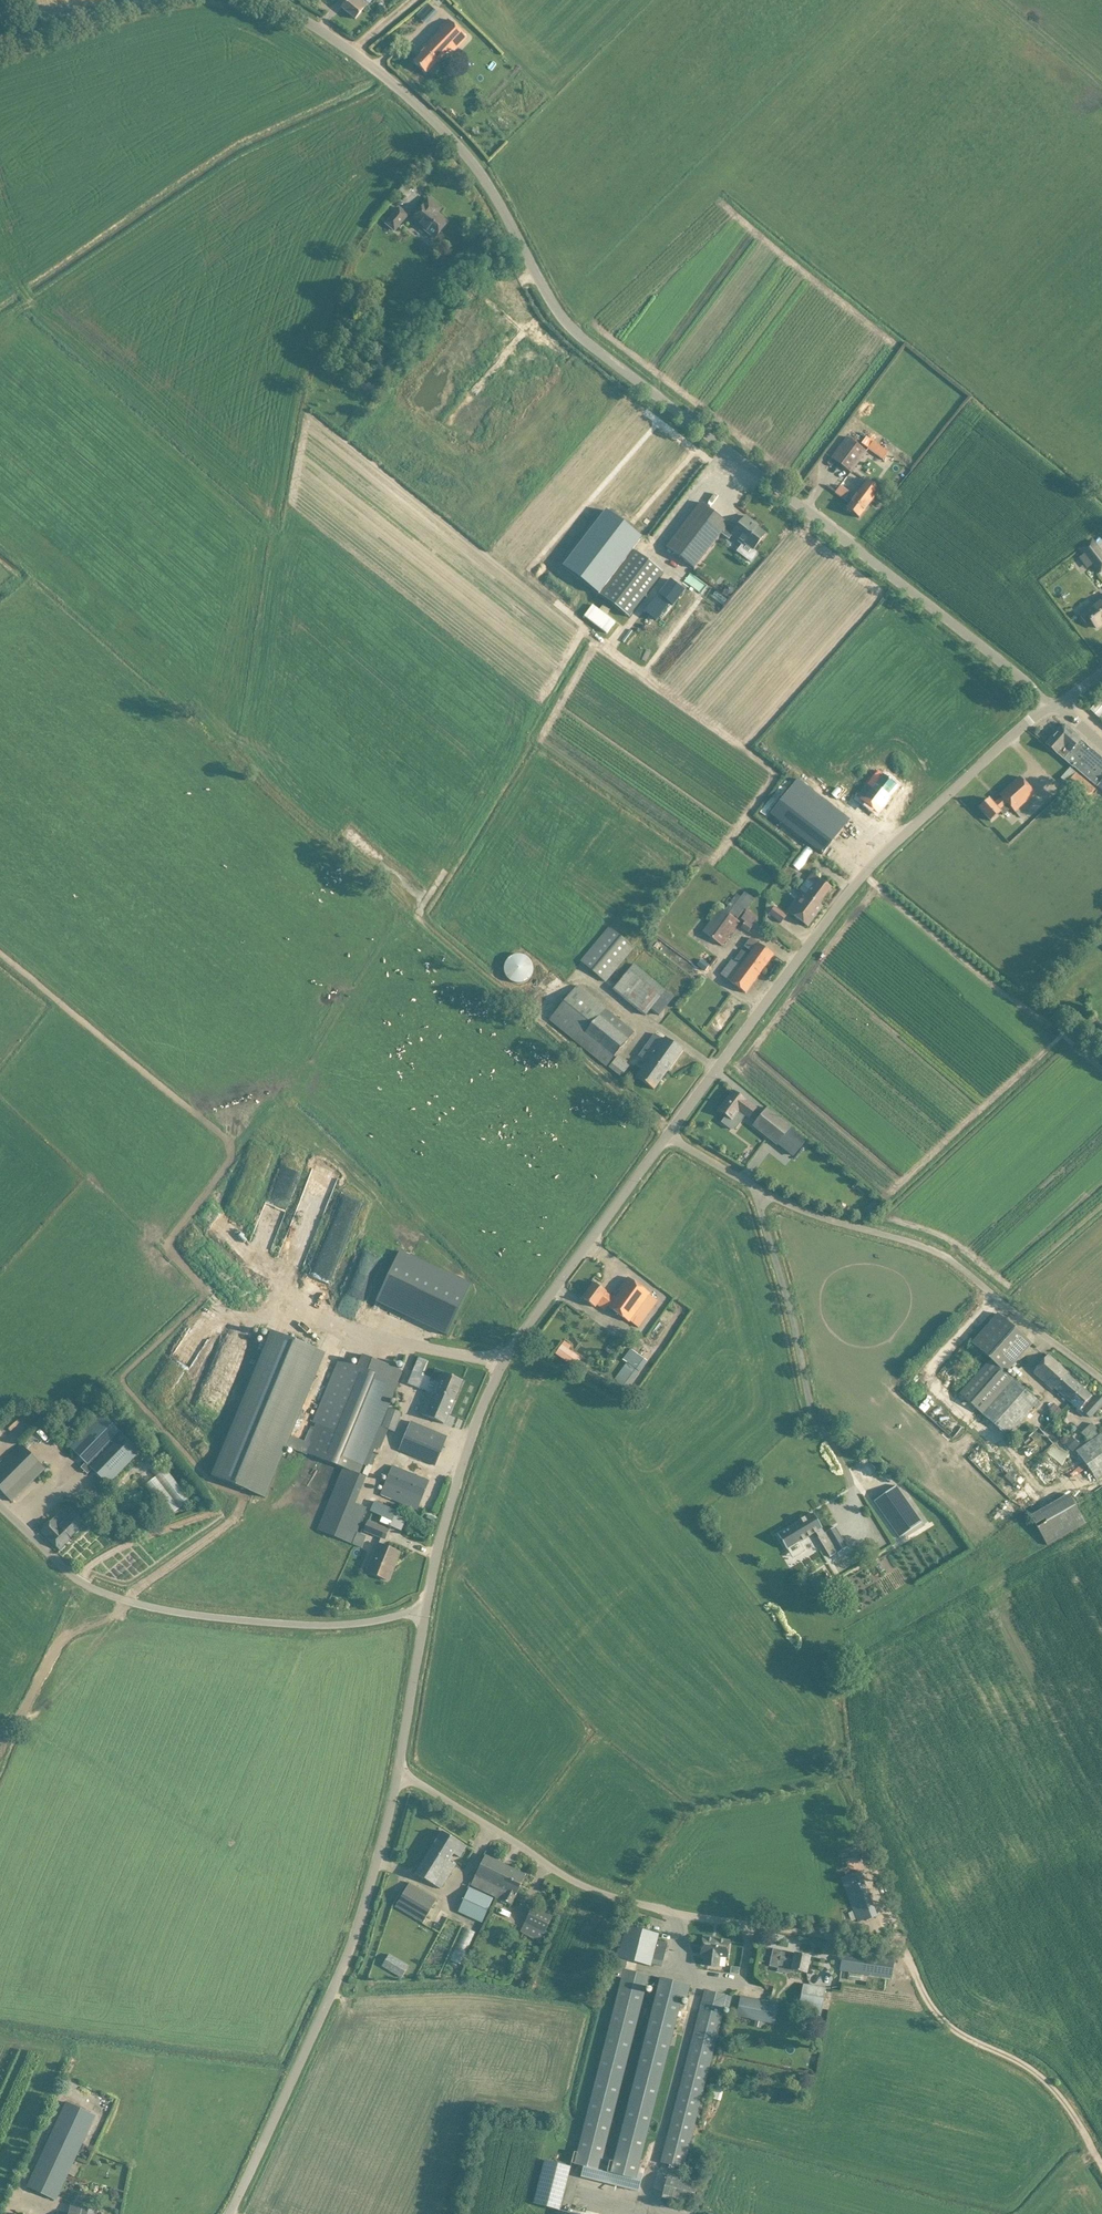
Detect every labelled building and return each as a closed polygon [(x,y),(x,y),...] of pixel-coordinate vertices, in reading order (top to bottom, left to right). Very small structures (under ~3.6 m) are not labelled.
[(342,8),(356,19),(363,11),(368,4),(364,0),(358,0),(356,2),(353,0),(349,0),(342,8)] [(453,54),(467,39),(448,21),(439,31),(440,31),(431,41),(423,49),(425,50),(414,62),(427,74),(446,54),(449,51),(450,50),(453,54)] [(434,239),(441,231),(448,223),(437,214),(441,209),(428,199),(421,208),(422,209),(412,220),(434,239)] [(399,208),(386,224),(394,231),(407,215),(399,208)] [(851,473),(857,464),(867,451),(847,436),(838,449),(831,458),(851,473)] [(873,441),(868,449),(883,460),(889,452),(873,441)] [(859,518),(866,509),(881,489),(868,480),(846,508),(859,518)] [(845,487),(839,495),(849,502),(855,494),(845,487)] [(886,489),(878,499),(885,504),(893,494),(886,489)] [(701,502),(666,547),(694,569),(721,534),(729,539),(733,534),(739,539),(738,541),(742,545),(737,552),(752,563),(759,553),(754,550),(766,534),(756,527),(753,524),(754,522),(746,516),(735,531),(728,525),(729,524),(701,502)] [(607,510),(563,567),(600,595),(635,551),(632,549),(641,537),(607,510)] [(1081,549),(1086,555),(1090,561),(1099,574),(1101,572),(1101,554),(1101,553),(1092,541),(1081,549)] [(635,551),(600,595),(629,617),(663,573),(635,551)] [(670,579),(659,594),(674,606),(685,590),(680,587),(670,579)] [(657,598),(646,613),(657,621),(668,607),(657,598)] [(1080,617),(1086,624),(1091,621),(1096,627),(1101,623),(1101,600),(1095,606),(1086,614),(1085,613),(1080,617)] [(607,633),(615,622),(593,605),(584,616),(607,633)] [(1090,709),(1095,714),(1101,706),(1101,703),(1099,700),(1090,709)] [(1081,740),(1081,739),(1063,724),(1046,744),(1054,751),(1073,768),(1074,768),(1096,787),(1097,787),(1101,791),(1101,759),(1081,740)] [(1082,804),(1094,789),(1077,774),(1069,767),(1061,778),(1066,783),(1063,788),(1082,804)] [(859,799),(877,813),(886,800),(898,786),(883,775),(867,794),(865,792),(859,799)] [(979,808),(987,817),(990,820),(1000,812),(1001,813),(1003,814),(1011,807),(1012,808),(1015,812),(1035,794),(1027,785),(1020,777),(1000,795),(1002,797),(996,803),(994,804),(989,799),(979,808)] [(789,790),(771,814),(788,827),(803,839),(814,848),(823,854),(841,831),(850,820),(798,779),(789,790)] [(788,829),(783,835),(797,845),(801,840),(788,829)] [(673,861),(668,870),(678,876),(683,866),(673,861)] [(811,873),(799,889),(819,905),(832,888),(811,873)] [(710,920),(702,931),(722,946),(740,922),(737,919),(744,909),(736,903),(741,897),(734,891),(721,908),(720,907),(710,920)] [(808,926),(822,907),(803,893),(789,912),(808,926)] [(787,916),(775,907),(769,913),(781,923),(787,916)] [(741,927),(748,932),(758,917),(747,910),(741,919),(745,921),(741,927)] [(634,947),(609,926),(580,961),(605,982),(634,947)] [(774,954),(765,948),(751,937),(744,946),(751,951),(748,955),(742,950),(733,961),(731,959),(720,974),(737,987),(746,993),(774,954)] [(514,982),(516,983),(518,983),(520,983),(522,983),(524,982),(526,981),(528,980),(530,978),(531,976),(532,974),(533,972),(533,970),(533,968),(533,966),(533,964),(531,961),(529,959),(528,958),(526,956),(524,955),(522,954),(519,954),(517,954),(515,954),(513,955),(510,957),(507,960),(506,962),(505,963),(504,968),(504,970),(505,972),(505,974),(506,976),(508,978),(509,980),(511,981),(513,982),(514,982)] [(702,970),(710,974),(714,966),(706,962),(702,970)] [(658,1016),(673,997),(634,964),(612,990),(645,1016),(650,1010),(658,1016)] [(606,1066),(614,1056),(635,1033),(608,1011),(577,985),(549,1019),(606,1066)] [(654,1033),(638,1056),(647,1062),(636,1077),(654,1090),(683,1050),(665,1037),(663,1039),(654,1033)] [(630,1066),(618,1056),(609,1067),(621,1077),(630,1066)] [(749,1117),(755,1109),(745,1101),(746,1101),(733,1091),(719,1110),(727,1115),(721,1122),(731,1129),(736,1129),(746,1115),(749,1117)] [(767,1108),(753,1125),(777,1144),(778,1143),(788,1130),(791,1127),(767,1108)] [(759,1157),(766,1162),(778,1146),(771,1141),(759,1157)] [(746,1155),(741,1164),(750,1168),(754,1160),(746,1155)] [(353,1211),(353,1215),(362,1215),(362,1200),(344,1199),(344,1211),(353,1211)] [(266,1216),(261,1231),(279,1238),(285,1223),(266,1216)] [(342,1259),(348,1243),(333,1237),(336,1229),(333,1228),(324,1253),(342,1259)] [(400,1251),(376,1301),(437,1330),(447,1335),(471,1285),(400,1251)] [(607,1306),(630,1322),(651,1294),(628,1277),(613,1298),(606,1292),(607,1292),(594,1282),(583,1298),(595,1307),(600,1300),(607,1306)] [(1040,1405),(1006,1374),(1025,1352),(1032,1344),(998,1313),(991,1322),(971,1343),(989,1360),(959,1394),(1007,1436),(1029,1411),(1032,1414),(1040,1405)] [(307,1452),(310,1444),(291,1436),(326,1354),(271,1331),(211,1475),(265,1498),(287,1447),(306,1454),(307,1452)] [(562,1345),(556,1353),(576,1367),(582,1359),(562,1345)] [(947,1377),(960,1389),(985,1361),(972,1349),(947,1377)] [(371,1444),(396,1383),(401,1370),(362,1355),(357,1367),(338,1359),(312,1422),(318,1425),(310,1444),(307,1452),(360,1474),(372,1445),(371,1444)] [(1071,1401),(1083,1388),(1067,1374),(1068,1372),(1048,1355),(1041,1363),(1034,1372),(1053,1389),(1055,1388),(1071,1401)] [(440,1383),(435,1395),(427,1391),(425,1395),(418,1412),(445,1424),(463,1381),(436,1369),(432,1379),(440,1383)] [(1085,1413),(1090,1417),(1101,1404),(1101,1399),(1098,1395),(1095,1399),(1091,1396),(1092,1396),(1083,1388),(1071,1401),(1078,1407),(1076,1410),(1083,1416),(1085,1413)] [(1052,1411),(1061,1420),(1067,1414),(1059,1405),(1052,1411)] [(382,1427),(394,1432),(402,1413),(389,1407),(382,1427)] [(81,1467),(87,1474),(92,1470),(108,1485),(141,1451),(102,1413),(69,1446),(85,1463),(81,1467)] [(447,1437),(437,1433),(410,1422),(399,1450),(425,1461),(436,1465),(447,1437)] [(1091,1441),(1076,1451),(1096,1479),(1101,1475),(1101,1433),(1092,1423),(1082,1432),(1091,1441)] [(1038,1426),(1013,1448),(1046,1486),(1055,1478),(1054,1477),(1057,1474),(1056,1472),(1062,1467),(1064,1470),(1071,1464),(1038,1426)] [(1080,1444),(1071,1436),(1064,1443),(1073,1452),(1080,1444)] [(13,1501),(46,1469),(21,1443),(0,1466),(0,1489),(13,1501)] [(429,1481),(419,1476),(392,1465),(380,1495),(417,1510),(429,1481)] [(172,1521),(196,1507),(174,1471),(151,1485),(172,1521)] [(361,1484),(339,1475),(317,1530),(352,1544),(359,1527),(367,1508),(354,1502),(361,1484)] [(896,1486),(874,1501),(899,1538),(921,1522),(904,1497),(899,1490),(896,1486)] [(1047,1546),(1086,1523),(1069,1494),(1031,1517),(1047,1546)] [(375,1501),(372,1509),(394,1519),(396,1514),(397,1511),(375,1501)] [(96,1505),(92,1509),(101,1516),(104,1512),(96,1505)] [(993,1506),(993,1516),(1006,1516),(1006,1506),(993,1506)] [(60,1551),(68,1543),(73,1538),(70,1535),(84,1522),(74,1512),(62,1524),(55,1517),(41,1532),(60,1551)] [(813,1514),(778,1534),(787,1549),(816,1532),(819,1537),(830,1556),(838,1551),(838,1552),(847,1547),(835,1526),(824,1533),(813,1514)] [(389,1530),(368,1521),(364,1531),(385,1539),(389,1530)] [(400,1552),(379,1543),(367,1572),(387,1580),(394,1562),(396,1563),(400,1552)] [(416,1874),(425,1880),(440,1889),(450,1872),(443,1868),(451,1854),(459,1858),(467,1846),(442,1831),(416,1874)] [(512,1904),(521,1885),(526,1875),(485,1855),(480,1865),(472,1885),(512,1904)] [(398,1903),(396,1906),(423,1922),(425,1919),(437,1899),(419,1888),(410,1883),(398,1903)] [(458,1911),(483,1923),(494,1898),(470,1887),(458,1911)] [(866,1920),(877,1916),(867,1890),(856,1894),(866,1920)] [(533,1907),(528,1917),(525,1923),(527,1924),(523,1932),(540,1941),(553,1917),(535,1908),(533,1907)] [(618,1948),(615,1960),(611,1975),(621,1977),(575,2164),(583,2166),(582,2170),(588,2171),(589,2168),(601,2171),(646,1986),(648,1987),(649,1984),(659,1986),(659,1989),(658,1991),(657,1990),(613,2173),(635,2179),(678,2001),(679,1996),(687,1998),(688,1996),(690,1985),(661,1978),(661,1979),(648,1975),(625,1969),(628,1960),(650,1966),(653,1957),(661,1960),(665,1943),(657,1941),(659,1934),(626,1926),(620,1949),(618,1948)] [(456,1964),(468,1967),(479,1933),(467,1929),(456,1964)] [(719,1938),(719,1937),(703,1935),(700,1955),(704,1955),(703,1965),(719,1967),(721,1957),(727,1958),(730,1940),(719,1938)] [(843,1951),(842,1962),(840,1970),(892,1978),(893,1970),(894,1959),(843,1951)] [(807,1973),(808,1967),(811,1956),(795,1952),(794,1957),(782,1955),(778,1970),(790,1973),(790,1969),(807,1973)] [(408,1966),(398,1960),(389,1954),(382,1965),(392,1971),(401,1977),(408,1966)] [(799,2010),(821,2014),(826,1987),(803,1983),(799,2010)] [(726,2019),(732,1996),(705,1990),(661,2162),(669,2165),(669,2168),(674,2169),(675,2165),(687,2169),(688,2163),(685,2162),(722,2018),(726,2019)] [(774,2024),(778,2003),(741,1995),(736,2016),(755,2020),(762,2021),(774,2024)] [(759,2054),(754,2046),(746,2050),(751,2059),(759,2054)] [(112,2107),(114,2102),(98,2094),(96,2100),(112,2107)] [(56,2201),(60,2191),(95,2117),(67,2103),(28,2188),(56,2201)] [(533,2203),(560,2210),(571,2167),(566,2165),(544,2160),(533,2203)] [(691,2205),(698,2182),(668,2174),(661,2197),(691,2205)]
